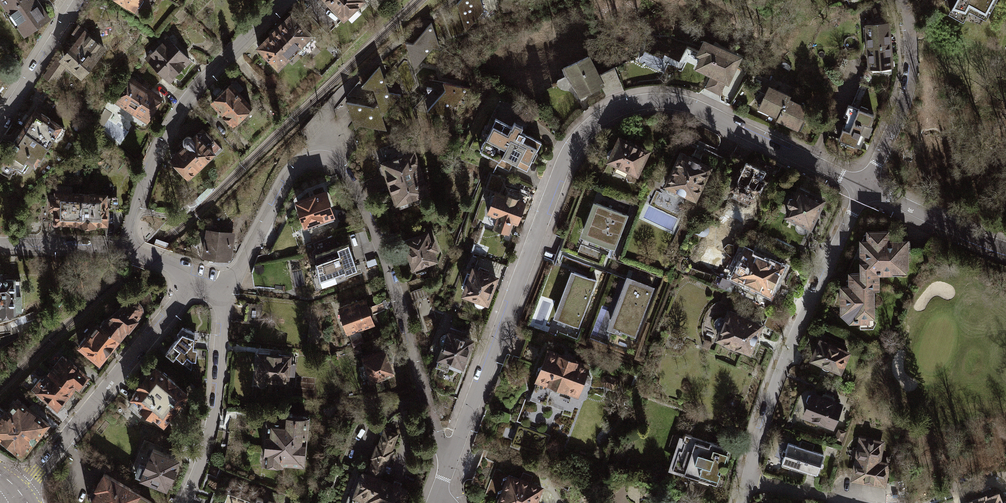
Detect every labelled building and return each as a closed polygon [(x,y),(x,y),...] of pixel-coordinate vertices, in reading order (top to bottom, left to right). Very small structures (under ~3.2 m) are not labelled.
[(25,34),(48,17),(35,0),(1,0),(25,34)] [(344,18),(363,0),(325,0),(344,18)] [(480,0),(459,0),(456,3),(465,29),(483,9),(480,0)] [(949,13),(962,17),(968,6),(984,15),(992,0),(956,0),(949,13)] [(290,15),(258,47),(278,67),(296,49),(310,34),(290,15)] [(431,22),(413,43),(432,47),(440,48),(431,22)] [(888,23),(867,24),(868,45),(889,44),(888,23)] [(73,38),(76,41),(95,57),(103,47),(84,32),(86,29),(84,27),(82,30),(77,26),(72,32),(76,35),(73,38)] [(318,42),(310,34),(296,49),(303,56),(318,42)] [(166,37),(146,57),(169,79),(189,58),(166,37)] [(73,44),(62,58),(81,73),(95,57),(76,41),(75,42),(73,41),(72,43),(73,44)] [(413,43),(405,42),(413,68),(432,47),(413,43)] [(713,74),(725,80),(727,81),(738,57),(705,42),(699,54),(704,56),(698,67),(713,74)] [(889,44),(868,45),(869,67),(881,70),(881,67),(891,66),(889,44)] [(601,85),(597,75),(588,55),(562,67),(566,77),(571,75),(574,81),(571,83),(580,96),(601,85)] [(65,64),(56,58),(44,76),(52,83),(65,64)] [(388,92),(379,65),(360,86),(373,89),(388,92)] [(614,67),(597,75),(601,85),(603,90),(619,82),(614,67)] [(725,80),(713,74),(707,87),(719,93),(725,80)] [(146,120),(161,97),(129,77),(115,100),(146,120)] [(243,87),(235,79),(212,102),(233,124),(237,124),(242,119),(243,113),(251,106),(238,92),(243,87)] [(469,88),(442,82),(445,90),(451,107),(469,88)] [(779,116),(787,99),(788,96),(768,87),(758,109),(767,113),(769,111),(779,116)] [(388,92),(373,89),(377,103),(382,116),(401,94),(388,92)] [(454,116),(451,107),(445,90),(426,111),(454,116)] [(778,119),(799,129),(804,119),(802,118),(806,108),(787,99),(779,116),(778,119)] [(373,107),(346,101),(355,128),(359,124),(386,130),(382,116),(377,103),(373,107)] [(860,105),(859,108),(848,104),(843,115),(847,117),(837,138),(860,148),(865,135),(869,136),(873,126),(869,125),(873,115),(866,112),(867,108),(860,105)] [(35,109),(21,129),(46,145),(51,137),(56,140),(58,138),(61,135),(63,131),(64,128),(35,109)] [(496,118),(480,149),(491,155),(492,154),(500,158),(501,156),(526,169),(540,142),(525,134),(527,129),(513,122),(511,126),(496,118)] [(0,162),(0,169),(10,176),(17,165),(20,167),(25,159),(33,164),(46,145),(21,129),(0,162)] [(185,144),(175,153),(173,153),(171,155),(171,158),(172,160),(175,160),(180,165),(179,166),(188,176),(219,147),(204,131),(202,133),(197,133),(191,138),(190,137),(185,136),(182,140),(185,144)] [(646,151),(620,139),(615,149),(613,149),(610,150),(608,152),(607,155),(609,158),(610,160),(616,163),(613,170),(626,176),(629,169),(636,173),(646,151)] [(110,150),(103,143),(91,156),(98,162),(101,163),(102,161),(102,159),(110,150)] [(413,152),(383,162),(380,166),(382,172),(386,173),(389,182),(420,172),(413,152)] [(710,166),(681,153),(666,184),(667,191),(675,194),(681,191),(695,198),(710,166)] [(765,170),(745,161),(733,188),(736,189),(732,197),(747,203),(750,196),(753,197),(757,189),(760,191),(765,180),(761,179),(765,170)] [(420,172),(389,182),(396,203),(398,202),(400,207),(411,203),(409,199),(427,193),(420,172)] [(485,188),(495,192),(498,193),(504,178),(491,173),(485,188)] [(71,185),(56,185),(55,198),(49,198),(49,208),(55,209),(55,222),(70,222),(70,224),(81,224),(81,193),(71,193),(71,185)] [(823,199),(799,188),(797,193),(793,191),(788,201),(789,205),(791,206),(786,215),(798,220),(796,224),(796,227),(797,230),(799,232),(802,232),(805,232),(808,230),(823,199)] [(333,220),(324,192),(298,200),(308,233),(324,228),(322,223),(333,220)] [(498,193),(495,192),(494,194),(491,195),(489,201),(491,204),(488,212),(490,213),(488,217),(490,222),(495,224),(494,226),(497,227),(500,230),(505,230),(508,232),(512,221),(516,222),(524,203),(520,201),(521,199),(506,193),(506,195),(498,193)] [(105,193),(81,193),(81,224),(94,224),(94,222),(106,222),(106,206),(112,206),(112,196),(105,196),(105,193)] [(628,215),(596,203),(584,234),(616,246),(628,215)] [(229,234),(207,231),(204,256),(226,258),(229,234)] [(323,231),(309,234),(311,241),(325,238),(323,231)] [(862,262),(862,266),(871,266),(871,269),(877,269),(877,273),(889,273),(889,264),(906,264),(906,240),(901,240),(901,235),(893,231),(869,231),(866,232),(857,251),(857,256),(862,262)] [(427,233),(405,240),(403,243),(406,250),(408,251),(414,267),(415,266),(416,272),(427,268),(425,263),(436,260),(432,249),(436,248),(433,240),(430,241),(427,233)] [(347,243),(315,255),(321,285),(346,277),(345,273),(356,269),(347,243)] [(772,256),(757,249),(754,254),(746,250),(742,250),(739,252),(737,254),(736,258),(738,262),(740,264),(735,275),(738,277),(739,280),(745,283),(748,282),(769,291),(774,280),(776,281),(782,267),(769,261),(772,256)] [(871,266),(862,266),(863,272),(851,272),(851,286),(842,286),(842,311),(852,321),(867,321),(867,306),(872,306),(872,288),(877,288),(877,273),(877,269),(871,269),(871,266)] [(495,277),(473,269),(464,293),(474,297),(474,300),(475,304),(478,306),(482,306),(485,304),(487,301),(495,277)] [(145,272),(137,281),(149,290),(157,282),(145,272)] [(302,272),(294,274),(295,283),(304,282),(302,272)] [(597,280),(574,272),(556,318),(578,327),(597,280)] [(0,273),(0,310),(21,309),(20,279),(3,280),(3,273),(0,273)] [(653,289),(629,280),(611,326),(617,328),(616,330),(621,332),(622,330),(635,335),(653,289)] [(663,293),(657,290),(645,321),(651,323),(663,293)] [(364,298),(336,307),(345,333),(349,332),(353,345),(363,341),(360,332),(363,331),(362,328),(373,324),(370,315),(371,314),(369,307),(367,307),(364,298)] [(106,319),(102,324),(118,338),(139,313),(140,310),(140,306),(138,303),(135,301),(131,301),(128,301),(123,306),(121,306),(106,319)] [(726,313),(724,318),(722,317),(720,317),(717,318),(715,320),(714,324),(716,327),(717,329),(720,329),(717,336),(719,337),(718,339),(724,341),(724,343),(742,350),(743,349),(750,352),(761,324),(730,311),(729,314),(726,313)] [(88,333),(78,344),(99,362),(118,338),(102,324),(100,323),(91,335),(88,333)] [(173,342),(165,352),(175,360),(177,356),(191,367),(191,359),(196,359),(196,347),(193,347),(194,340),(194,332),(187,329),(182,325),(177,332),(179,335),(173,342)] [(459,331),(450,327),(447,335),(445,335),(442,336),(440,338),(440,342),(441,345),(443,346),(435,366),(447,370),(449,366),(460,370),(471,341),(457,335),(459,331)] [(824,342),(820,340),(812,358),(820,361),(820,363),(822,366),(824,368),(827,369),(830,368),(832,367),(839,370),(847,352),(841,349),(843,344),(827,337),(824,342)] [(384,350),(364,358),(372,380),(392,372),(384,350)] [(588,365),(548,350),(542,366),(538,368),(536,373),(538,377),(529,398),(563,411),(562,414),(571,417),(580,394),(577,393),(580,383),(585,385),(588,383),(590,379),(589,376),(584,374),(588,365)] [(289,355),(258,352),(255,381),(258,384),(263,385),(265,382),(265,378),(286,381),(289,355)] [(48,372),(51,375),(70,390),(75,384),(78,386),(86,375),(62,355),(48,372)] [(133,396),(128,401),(140,411),(143,407),(151,414),(152,412),(163,421),(172,411),(174,413),(180,405),(178,403),(186,393),(174,383),(175,381),(168,375),(167,376),(155,367),(148,376),(147,375),(131,395),(133,396)] [(40,379),(32,387),(56,407),(61,407),(64,403),(64,400),(63,399),(70,390),(51,375),(46,380),(43,378),(41,380),(40,379)] [(607,375),(603,376),(601,381),(603,386),(612,389),(617,387),(619,382),(616,378),(607,375)] [(834,399),(814,391),(812,395),(809,394),(805,402),(809,403),(804,413),(832,424),(840,404),(833,401),(834,399)] [(22,455),(47,423),(17,399),(7,412),(0,406),(0,437),(22,455)] [(278,419),(268,418),(264,460),(281,462),(281,459),(301,461),(306,416),(292,415),(292,413),(283,412),(283,414),(278,413),(278,419)] [(384,429),(377,445),(391,451),(397,434),(384,429)] [(677,455),(672,471),(676,472),(677,469),(715,483),(714,485),(722,487),(725,479),(722,478),(730,454),(726,453),(728,448),(710,442),(692,435),(685,433),(682,440),(681,440),(676,454),(677,455)] [(850,481),(886,487),(890,462),(882,461),(886,441),(858,436),(850,481)] [(144,439),(131,469),(135,470),(134,472),(166,485),(177,457),(166,452),(167,449),(144,439)] [(823,454),(788,442),(786,449),(783,448),(782,452),(784,453),(781,464),(789,467),(790,463),(817,472),(820,466),(822,466),(823,462),(821,461),(823,454)] [(377,445),(367,474),(363,472),(353,499),(364,502),(366,502),(366,501),(372,502),(398,502),(400,499),(403,500),(406,493),(403,491),(404,489),(379,479),(386,461),(387,462),(391,451),(377,445)] [(137,494),(138,492),(104,473),(96,486),(93,484),(87,495),(93,498),(92,500),(97,502),(153,502),(137,494)] [(509,474),(508,476),(503,478),(501,483),(504,487),(503,490),(498,491),(496,496),(498,501),(498,502),(535,502),(541,486),(509,474)] [(228,491),(223,502),(274,502),(256,496),(254,501),(228,491)] [(1004,502),(1000,492),(988,496),(987,494),(962,502),(1005,502),(1004,502)]
